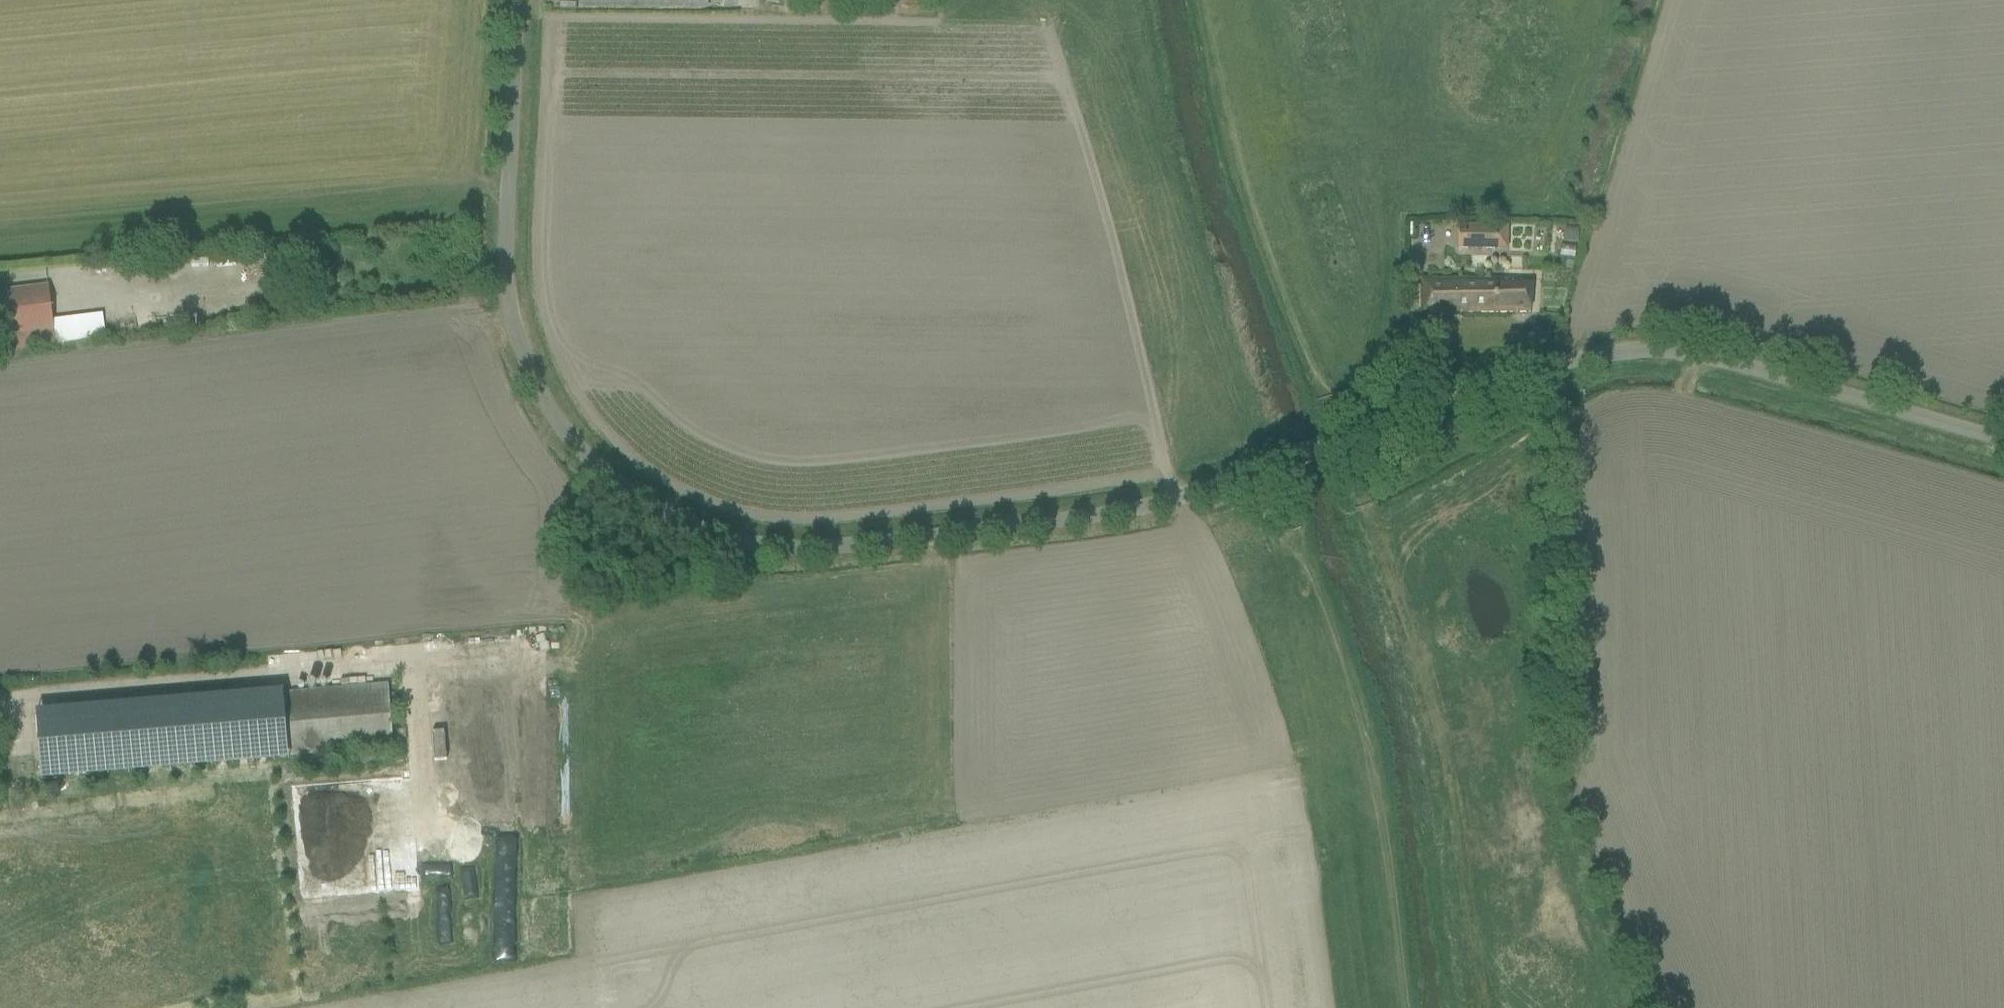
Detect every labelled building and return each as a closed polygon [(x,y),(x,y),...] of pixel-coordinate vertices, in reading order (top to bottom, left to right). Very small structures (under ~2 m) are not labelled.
[(598,7),(707,8),(707,0),(578,0),(578,7),(598,7)] [(1494,250),(1495,227),(1459,226),(1458,249),(1494,250)] [(1565,227),(1564,236),(1578,238),(1579,228),(1565,227)] [(1422,280),(1422,293),(1422,313),(1530,314),(1532,281),(1490,279),(1490,274),(1486,274),(1485,279),(1459,278),(1422,280)] [(17,351),(56,346),(48,286),(0,292),(0,353),(17,351)] [(72,712),(55,713),(36,715),(41,777),(393,748),(388,685),(213,700),(212,690),(204,690),(205,701),(91,710),(91,700),(72,701),(72,712)]
